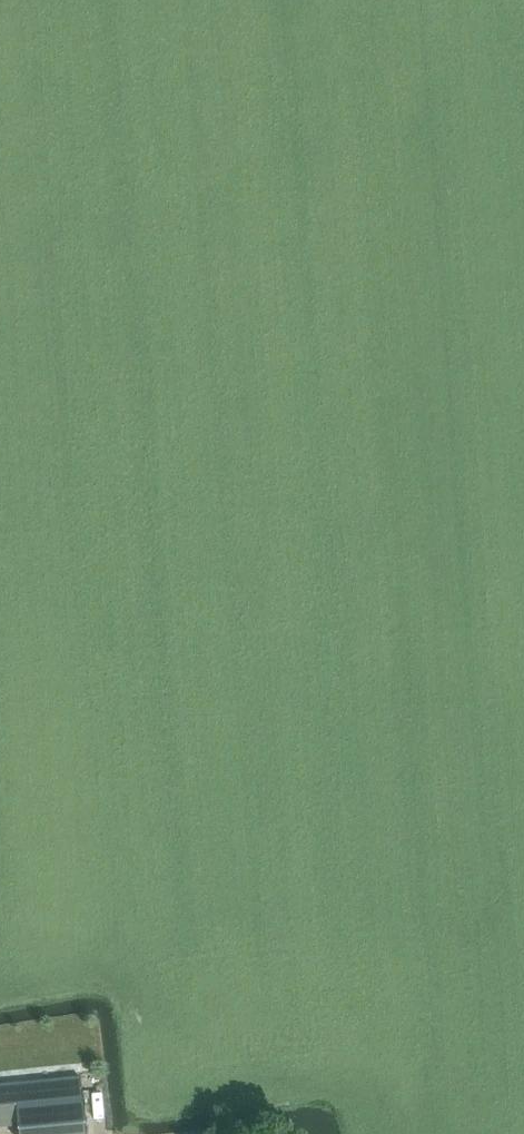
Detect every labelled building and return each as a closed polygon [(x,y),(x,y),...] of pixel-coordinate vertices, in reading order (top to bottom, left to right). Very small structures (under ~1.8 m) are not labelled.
[(82,1088),(16,1094),(20,1133),(88,1133),(82,1088)]
